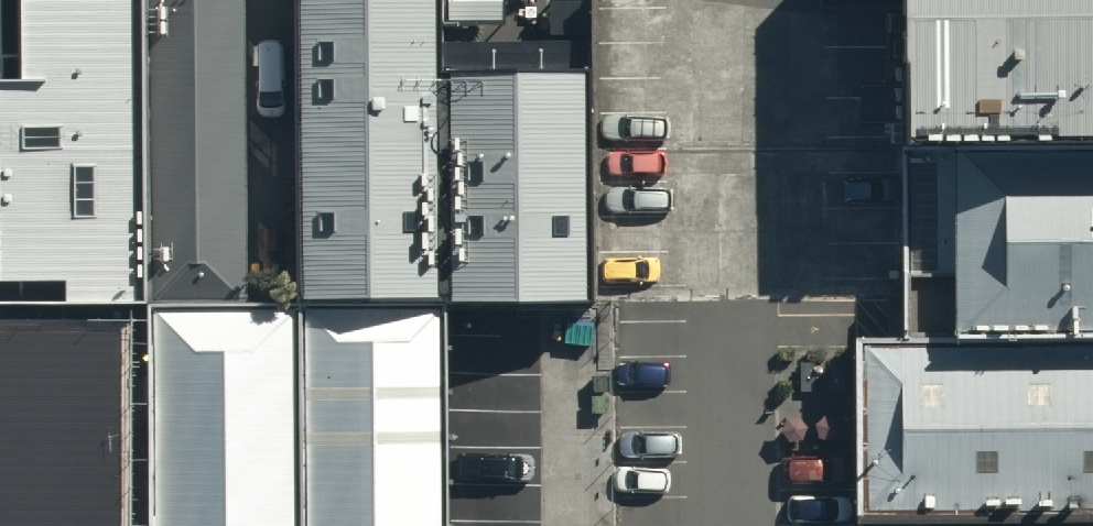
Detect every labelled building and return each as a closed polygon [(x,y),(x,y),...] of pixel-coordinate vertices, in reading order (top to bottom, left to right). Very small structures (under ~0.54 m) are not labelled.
[(0,80),(0,304),(152,303),(146,0),(25,0),(27,80),(0,80)] [(152,303),(249,301),(247,0),(150,0),(152,303)] [(444,68),(444,24),(444,0),(301,0),(302,302),(447,300),(444,68)] [(444,24),(503,23),(503,0),(444,0),(444,24)] [(905,139),(954,139),(1092,139),(1092,0),(904,0),(905,139)] [(598,300),(595,68),(444,68),(447,300),(598,300)] [(954,139),(956,338),(1092,337),(1092,139),(954,139)] [(302,302),(305,525),(450,525),(447,300),(302,302)] [(152,303),(155,525),(305,525),(302,302),(152,303)] [(860,341),(864,516),(1092,516),(1092,337),(956,338),(860,341)] [(864,516),(864,525),(1092,525),(1092,516),(864,516)]
